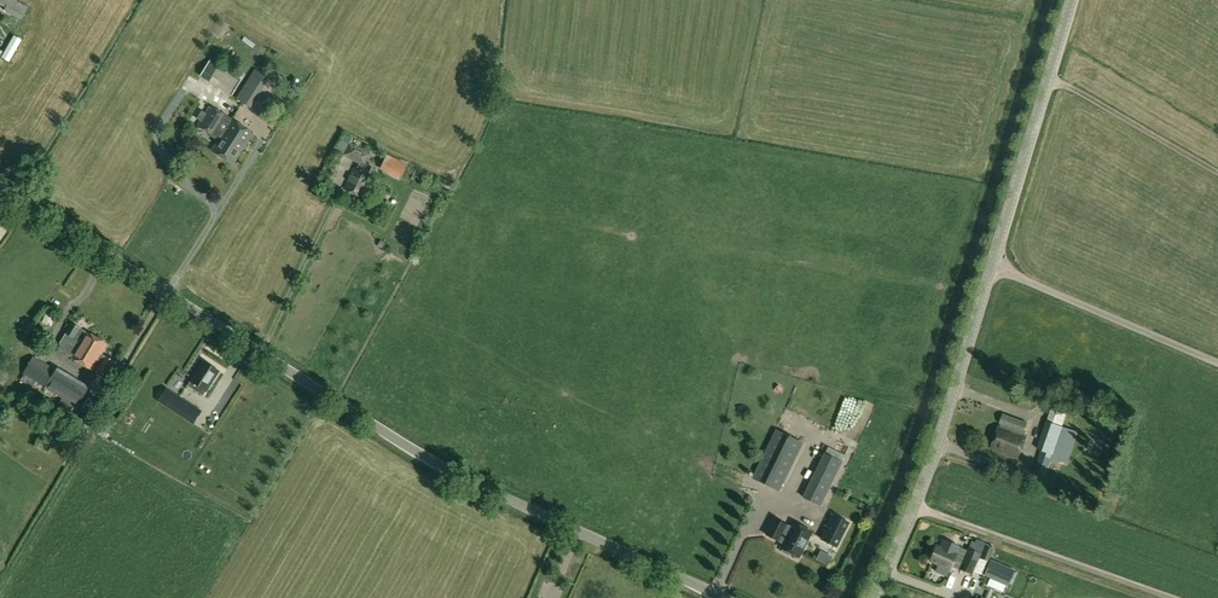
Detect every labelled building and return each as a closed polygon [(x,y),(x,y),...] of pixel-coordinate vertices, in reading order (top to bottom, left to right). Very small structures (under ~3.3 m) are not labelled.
[(5,7),(4,10),(21,21),(28,8),(16,0),(0,0),(0,4),(5,7)] [(211,60),(207,67),(214,71),(208,81),(230,95),(231,96),(241,80),(211,60)] [(245,85),(241,93),(250,97),(254,90),(245,85)] [(226,116),(210,106),(198,127),(213,136),(226,116)] [(213,136),(218,140),(211,151),(232,165),(253,134),(231,120),(226,116),(213,136)] [(359,163),(364,165),(366,161),(371,152),(351,142),(344,155),(343,156),(359,164),(359,163)] [(387,155),(380,169),(386,172),(393,158),(387,155)] [(354,167),(344,188),(361,197),(371,176),(368,174),(373,165),(366,161),(364,165),(359,163),(359,164),(357,168),(354,167)] [(321,179),(326,183),(332,173),(326,170),(321,179)] [(78,341),(80,337),(82,338),(71,356),(79,361),(94,336),(80,328),(80,327),(72,321),(65,333),(78,341)] [(93,366),(97,368),(106,373),(114,361),(101,354),(107,344),(94,336),(79,361),(92,369),(93,366)] [(22,373),(39,383),(77,406),(87,388),(56,370),(33,356),(22,373)] [(190,381),(187,386),(203,396),(206,391),(220,371),(203,360),(190,381)] [(190,404),(175,394),(170,403),(185,412),(190,404)] [(1078,432),(1062,427),(1066,414),(1050,409),(1046,422),(1037,449),(1040,450),(1033,472),(1045,476),(1052,458),(1067,464),(1078,432)] [(90,412),(83,423),(89,426),(96,416),(90,412)] [(1001,424),(1000,426),(1022,434),(1023,432),(1024,432),(1027,422),(1003,413),(998,424),(1001,424)] [(47,440),(51,432),(62,439),(66,432),(48,422),(40,436),(47,440)] [(109,430),(101,425),(97,432),(105,437),(109,430)] [(1025,435),(1022,434),(1000,426),(999,426),(990,449),(1017,458),(1025,435)] [(776,430),(752,477),(779,491),(803,443),(776,430)] [(1084,436),(1081,447),(1090,450),(1093,439),(1084,436)] [(803,497),(821,505),(842,462),(824,453),(803,497)] [(849,523),(833,515),(821,539),(837,547),(849,523)] [(783,549),(781,552),(789,555),(790,553),(799,557),(812,532),(794,523),(791,527),(774,518),(766,534),(778,541),(779,539),(784,542),(781,548),(783,549)] [(951,565),(972,575),(981,553),(967,547),(966,550),(959,547),(959,546),(949,542),(943,539),(940,547),(936,545),(929,561),(949,569),(951,565)] [(992,550),(985,547),(980,558),(988,561),(992,550)] [(1006,583),(1008,584),(1014,570),(990,559),(984,574),(990,576),(986,586),(1002,593),(1006,583)]
